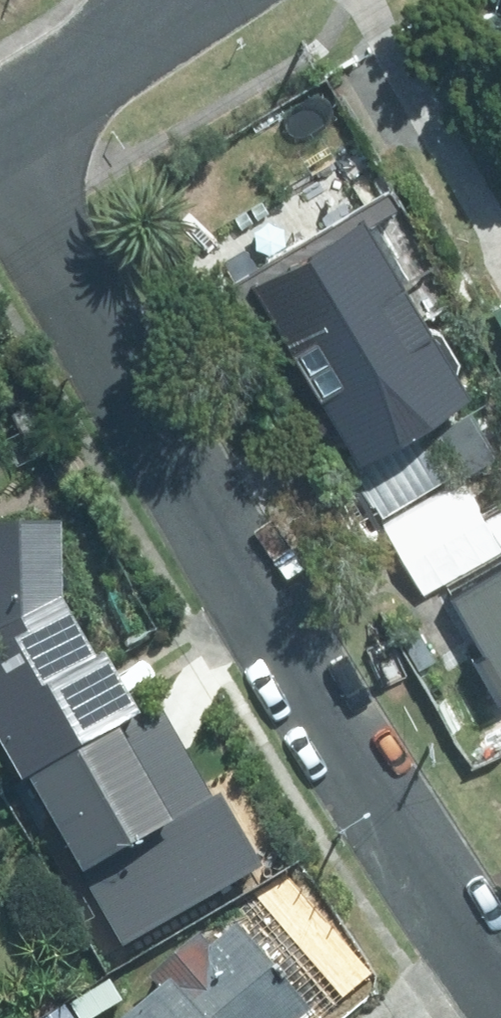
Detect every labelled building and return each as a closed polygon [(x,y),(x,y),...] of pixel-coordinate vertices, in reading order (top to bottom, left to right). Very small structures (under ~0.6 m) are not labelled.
[(363,210),(358,203),(309,233),(295,228),(258,251),(256,266),(260,273),(227,294),(261,350),(279,339),(342,442),(429,389),(425,384),(438,376),(445,348),(428,319),(403,316),(388,323),(365,286),(402,264),(368,207),(363,210)] [(491,451),(468,410),(435,428),(457,469),(491,451)] [(52,520),(0,520),(0,760),(12,782),(26,775),(46,813),(133,767),(111,725),(126,718),(91,651),(83,655),(53,598),(52,520)] [(445,589),(500,686),(500,556),(445,589)] [(110,919),(89,884),(62,900),(84,936),(110,919)] [(300,1010),(227,922),(200,946),(191,934),(140,977),(147,986),(109,1017),(291,1017),(300,1010)] [(62,1004),(38,1017),(71,1017),(62,1004)]
